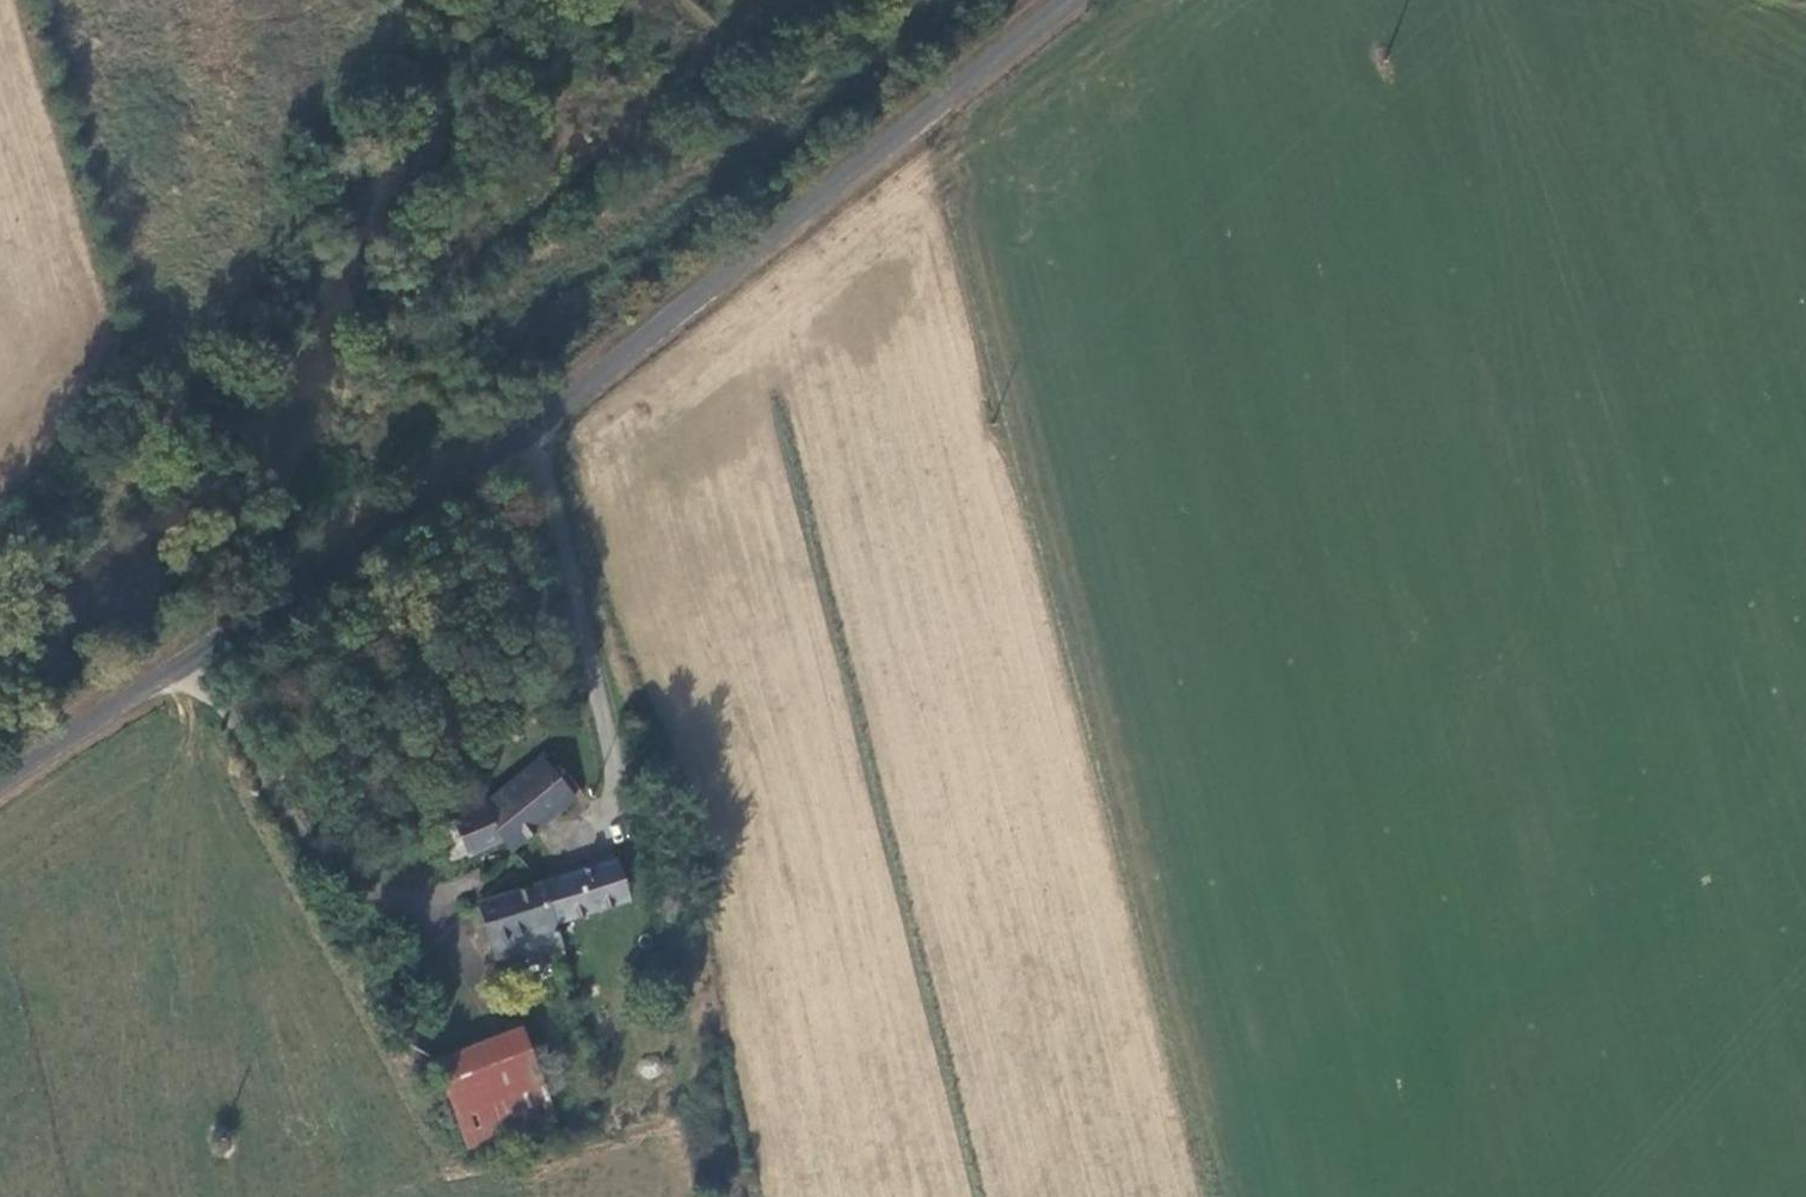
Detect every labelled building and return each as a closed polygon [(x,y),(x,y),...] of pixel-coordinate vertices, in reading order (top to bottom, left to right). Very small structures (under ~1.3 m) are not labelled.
[(511,844),(575,792),(543,749),(485,797),(454,811),(453,815),(440,821),(453,854),(474,849),(505,836),(511,844)] [(557,915),(628,893),(618,851),(483,892),(502,957),(564,939),(557,915)] [(437,1052),(466,1138),(555,1107),(526,1022),(437,1052)]
